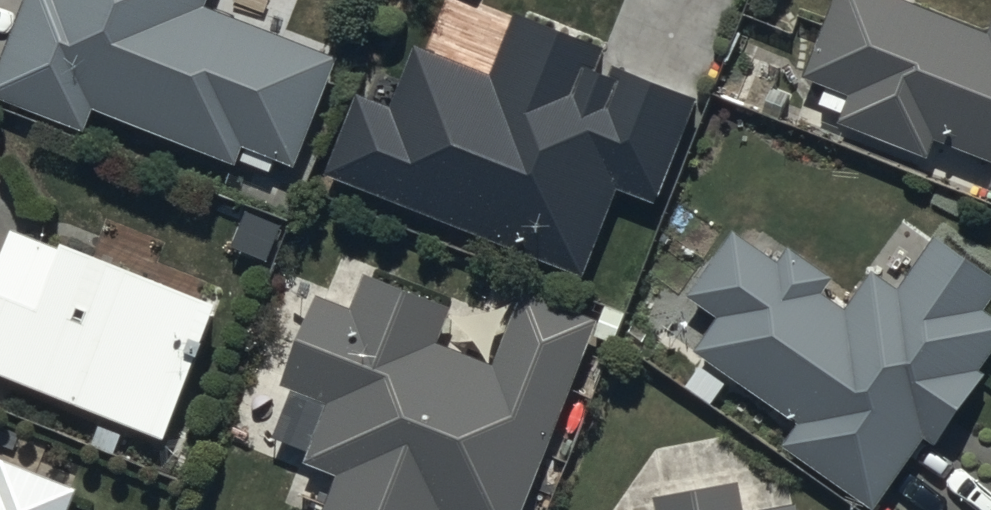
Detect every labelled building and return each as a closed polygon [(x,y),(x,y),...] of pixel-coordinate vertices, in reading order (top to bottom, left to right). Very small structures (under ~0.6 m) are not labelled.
[(0,84),(0,110),(81,143),(91,119),(237,179),(246,157),(293,176),(336,69),(207,16),(214,0),(34,0),(0,84)] [(840,135),(928,169),(934,151),(990,172),(990,43),(990,46),(869,0),(840,0),(808,84),(853,107),(840,135)] [(356,108),(325,184),(583,288),(618,200),(655,214),(695,114),(622,84),(617,98),(587,86),(596,65),(514,32),(492,87),(417,57),(391,122),(356,108)] [(733,244),(690,307),(721,329),(698,362),(800,433),(782,459),(857,509),(886,509),(927,451),(938,459),(987,387),(979,382),(990,365),(990,326),(986,323),(990,316),(990,289),(937,251),(902,302),(873,282),(848,319),(825,303),(833,290),(789,260),(778,275),(733,244)] [(168,453),(215,323),(10,248),(0,275),(0,391),(168,453)] [(328,509),(527,509),(603,334),(526,301),(493,376),(440,354),(454,322),(368,285),(351,324),(319,310),(282,398),(331,419),(308,473),(339,486),(328,509)] [(78,499),(3,470),(0,477),(0,509),(74,509),(78,499)] [(743,499),(661,509),(744,509),(743,499)]
